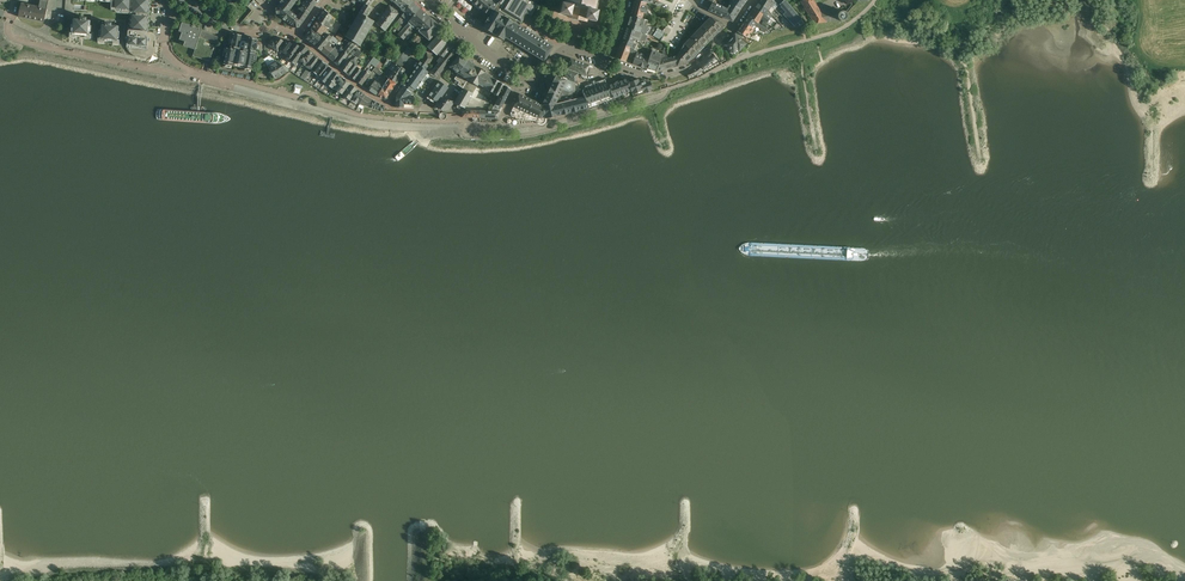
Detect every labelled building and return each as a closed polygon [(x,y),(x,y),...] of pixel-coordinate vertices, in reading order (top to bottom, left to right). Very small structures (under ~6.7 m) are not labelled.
[(22,3),(19,17),(44,23),(49,0),(40,0),(39,7),(36,6),(22,3)] [(129,11),(132,11),(133,0),(112,0),(112,1),(112,0),(111,8),(116,8),(119,11),(122,11),(122,13),(123,10),(129,11)] [(132,11),(132,12),(130,14),(132,16),(131,16),(131,17),(129,19),(131,20),(131,21),(129,24),(131,25),(131,26),(129,28),(130,30),(129,30),(128,31),(128,32),(128,36),(127,46),(128,46),(128,47),(129,49),(131,51),(132,52),(133,53),(134,54),(135,55),(138,55),(144,57),(145,57),(147,57),(149,56),(150,56),(151,55),(152,54),(153,53),(153,52),(154,51),(154,50),(154,49),(155,46),(154,45),(153,46),(153,44),(152,44),(152,37),(148,37),(149,36),(149,34),(148,33),(148,32),(147,32),(147,31),(149,30),(147,28),(147,26),(149,25),(148,23),(148,22),(150,20),(148,18),(148,17),(150,16),(148,13),(149,12),(150,11),(149,9),(149,7),(151,6),(149,4),(149,3),(151,1),(150,0),(133,0),(132,11)] [(280,2),(281,3),(276,9),(276,14),(285,21),(292,12),(289,11),(298,0),(282,0),(280,2)] [(304,2),(302,5),(303,5),(311,11),(317,2),(313,0),(306,0),(304,2)] [(411,0),(391,0),(405,12),(413,2),(411,0)] [(472,2),(481,10),(489,0),(473,0),(472,2)] [(481,10),(490,16),(496,5),(497,4),(498,3),(498,2),(500,0),(489,0),(481,10)] [(498,2),(498,3),(497,4),(496,5),(490,16),(489,18),(488,18),(488,19),(486,22),(486,23),(485,24),(482,28),(504,41),(505,38),(515,23),(514,23),(516,21),(520,23),(521,24),(522,23),(521,23),(523,21),(523,20),(524,19),(525,18),(526,16),(526,15),(527,13),(531,16),(532,16),(532,15),(533,13),(533,14),(534,13),(533,13),(535,11),(535,10),(536,8),(537,8),(538,6),(538,5),(534,3),(535,1),(536,0),(500,0),(498,2)] [(565,3),(563,3),(560,13),(569,15),(569,17),(586,21),(586,19),(596,21),(598,11),(596,10),(598,0),(566,0),(565,3)] [(646,3),(635,0),(631,15),(642,19),(643,13),(646,14),(646,13),(648,8),(647,7),(645,7),(646,3)] [(729,5),(740,9),(747,0),(732,0),(729,5)] [(764,0),(759,0),(758,2),(766,8),(768,11),(771,6),(764,0)] [(819,9),(813,0),(803,0),(800,1),(814,24),(826,22),(838,20),(837,19),(837,18),(837,17),(836,16),(836,15),(837,14),(838,13),(839,12),(838,10),(830,11),(830,8),(819,9)] [(405,12),(402,16),(406,20),(409,22),(420,9),(413,2),(405,12)] [(670,4),(665,2),(662,9),(672,13),(673,10),(668,8),(670,4)] [(726,9),(712,2),(710,7),(708,10),(732,22),(740,9),(729,5),(726,9)] [(766,8),(758,2),(757,2),(754,8),(763,15),(760,19),(766,23),(772,15),(768,11),(766,8)] [(801,19),(787,2),(781,7),(782,9),(785,13),(783,15),(793,26),(794,26),(795,26),(797,23),(799,25),(800,25),(800,26),(801,25),(804,24),(801,19)] [(369,6),(365,4),(359,12),(360,13),(366,17),(367,17),(372,8),(369,6)] [(303,5),(301,9),(299,8),(298,9),(301,11),(297,16),(296,18),(302,23),(311,11),(303,5)] [(389,6),(376,24),(385,32),(398,14),(389,6)] [(768,25),(763,21),(762,23),(759,21),(760,19),(763,15),(754,8),(747,17),(755,22),(757,24),(757,23),(766,29),(768,25)] [(430,18),(420,9),(409,22),(414,27),(419,31),(430,18)] [(333,17),(324,10),(320,15),(331,24),(332,24),(333,23),(334,22),(331,20),(333,17)] [(841,11),(840,11),(839,12),(838,13),(837,14),(836,15),(836,16),(837,17),(837,18),(837,19),(838,20),(839,21),(841,22),(843,22),(845,21),(846,20),(847,18),(847,17),(847,16),(847,14),(846,13),(845,12),(844,11),(843,11),(841,11)] [(302,23),(296,18),(297,16),(292,12),(285,21),(294,28),(299,28),(299,27),(302,23)] [(366,17),(360,13),(345,37),(359,46),(375,22),(367,17),(366,17)] [(331,24),(320,15),(317,21),(328,29),(331,31),(333,28),(329,25),(331,24)] [(642,19),(631,15),(627,27),(637,31),(638,32),(645,35),(645,34),(647,35),(647,34),(650,28),(645,26),(647,21),(642,19)] [(677,56),(667,59),(667,57),(663,55),(656,72),(660,71),(685,64),(693,58),(724,26),(720,22),(710,17),(684,44),(679,55),(677,56)] [(747,17),(743,23),(752,28),(754,25),(762,30),(761,31),(764,33),(767,29),(766,29),(757,23),(757,24),(755,22),(747,17)] [(87,18),(86,18),(81,18),(81,20),(73,19),(73,24),(72,24),(71,31),(72,31),(72,35),(84,36),(90,37),(90,32),(91,32),(92,26),(90,26),(91,21),(87,20),(87,18)] [(441,28),(430,18),(419,31),(418,31),(429,40),(433,36),(435,34),(441,28)] [(403,23),(398,20),(393,27),(400,33),(403,29),(401,26),(403,23)] [(13,24),(14,22),(14,21),(12,24),(29,32),(46,40),(62,48),(97,55),(148,65),(155,64),(158,63),(161,60),(161,54),(161,47),(162,46),(162,44),(160,44),(160,59),(158,62),(155,63),(148,64),(116,57),(70,48),(62,46),(13,24)] [(328,29),(317,21),(312,28),(322,36),(328,29)] [(403,29),(400,33),(398,35),(403,39),(414,27),(409,22),(407,24),(403,29)] [(100,41),(104,41),(118,42),(118,38),(119,38),(120,32),(119,31),(119,26),(112,26),(112,23),(106,23),(106,25),(105,25),(102,25),(101,30),(100,30),(99,36),(101,36),(100,41)] [(199,28),(182,23),(179,32),(182,33),(180,39),(185,41),(184,46),(195,49),(199,38),(201,32),(198,31),(199,28)] [(553,47),(515,23),(505,38),(508,40),(521,47),(544,62),(553,47)] [(743,23),(737,32),(743,36),(746,38),(752,29),(752,28),(743,23)] [(637,31),(627,27),(622,40),(630,42),(630,43),(633,44),(636,45),(637,42),(643,45),(647,35),(645,34),(645,35),(638,32),(637,31)] [(657,29),(651,27),(650,28),(647,34),(647,35),(653,38),(653,36),(657,29)] [(322,36),(312,28),(305,37),(305,39),(315,47),(319,41),(317,39),(318,37),(321,39),(323,37),(322,36)] [(662,32),(657,28),(657,29),(653,36),(661,40),(661,41),(665,33),(662,32)] [(215,36),(201,31),(201,32),(199,38),(206,40),(212,42),(215,36)] [(769,32),(769,33),(762,36),(760,42),(753,40),(750,45),(748,47),(744,50),(729,60),(728,60),(728,61),(726,61),(723,63),(723,64),(729,61),(738,55),(743,52),(746,50),(749,47),(751,45),(753,41),(760,43),(762,36),(768,34),(769,33),(769,32)] [(317,44),(315,47),(321,51),(327,44),(329,41),(329,42),(331,43),(332,41),(335,38),(333,36),(332,38),(326,33),(323,37),(321,39),(319,41),(317,44)] [(249,42),(240,40),(241,36),(242,36),(242,35),(233,34),(234,34),(231,46),(231,47),(231,49),(226,48),(226,49),(225,53),(226,53),(224,64),(224,65),(252,70),(253,63),(255,63),(256,54),(255,54),(255,52),(256,52),(256,51),(258,40),(249,38),(250,39),(249,42)] [(436,35),(435,34),(433,36),(434,36),(436,38),(427,47),(437,55),(438,54),(446,44),(438,36),(436,35)] [(735,34),(724,45),(733,53),(737,49),(739,51),(745,44),(740,39),(735,34)] [(285,42),(277,37),(275,39),(273,38),(273,39),(272,39),(268,45),(277,52),(279,49),(285,42)] [(206,40),(199,38),(195,49),(193,55),(210,60),(213,50),(214,50),(214,49),(204,45),(206,40)] [(293,45),(286,40),(285,42),(279,49),(286,54),(288,51),(293,45)] [(633,44),(630,43),(630,42),(622,40),(621,44),(631,48),(633,44)] [(333,49),(329,46),(331,44),(331,43),(329,42),(327,44),(321,51),(327,56),(333,49)] [(349,43),(347,45),(343,50),(342,51),(343,52),(347,55),(354,46),(350,43),(349,42),(349,43)] [(172,50),(171,43),(169,43),(169,46),(170,46),(171,51),(173,53),(172,53),(173,53),(176,57),(180,61),(181,62),(181,61),(185,64),(191,68),(202,71),(204,66),(204,65),(205,62),(204,62),(202,69),(193,67),(189,65),(183,61),(178,57),(173,51),(172,50)] [(293,45),(288,51),(291,53),(287,58),(290,61),(299,49),(300,47),(295,43),(293,45)] [(300,47),(299,49),(290,61),(295,65),(298,60),(302,54),(304,55),(309,50),(302,44),(300,47)] [(451,48),(446,44),(438,54),(443,58),(451,48)] [(631,48),(621,44),(618,50),(615,58),(625,62),(629,52),(632,53),(634,50),(634,49),(631,48)] [(407,47),(396,64),(402,68),(408,59),(413,51),(407,47)] [(333,49),(327,56),(330,59),(337,51),(334,48),(333,49)] [(337,51),(330,59),(334,62),(342,51),(343,50),(341,48),(338,51),(337,51)] [(442,60),(440,58),(436,62),(438,63),(433,70),(431,72),(432,72),(437,76),(446,64),(456,52),(451,48),(443,58),(442,60)] [(309,50),(304,55),(302,54),(298,60),(303,64),(305,61),(308,63),(315,55),(309,50)] [(662,54),(652,51),(645,69),(656,72),(663,55),(662,54)] [(343,52),(334,62),(339,66),(347,55),(343,52)] [(434,58),(427,53),(421,61),(428,66),(434,58)] [(636,54),(635,58),(632,64),(645,69),(648,59),(636,54)] [(712,54),(709,56),(699,66),(702,70),(709,65),(710,66),(711,65),(710,63),(716,59),(712,54)] [(270,55),(263,60),(267,67),(268,67),(277,61),(272,57),(270,55)] [(315,55),(308,63),(305,61),(303,64),(302,66),(303,67),(304,65),(312,71),(320,60),(315,55)] [(467,61),(460,55),(450,67),(458,73),(467,61)] [(376,59),(374,57),(370,62),(368,65),(370,66),(371,64),(375,67),(376,67),(379,62),(376,59)] [(726,60),(727,59),(726,57),(724,58),(725,60),(720,63),(721,65),(702,75),(696,78),(689,80),(680,83),(680,84),(685,82),(696,78),(701,76),(722,65),(721,63),(722,62),(726,60)] [(388,59),(384,65),(389,69),(393,62),(388,59)] [(588,65),(570,59),(566,69),(578,73),(578,74),(581,75),(581,76),(585,78),(588,65)] [(320,60),(312,71),(316,75),(317,74),(325,64),(320,60)] [(350,62),(347,60),(341,69),(343,71),(346,73),(354,63),(355,62),(352,60),(350,62)] [(287,69),(277,62),(277,61),(268,67),(275,79),(289,70),(288,69),(287,69)] [(428,66),(421,61),(415,69),(424,76),(430,67),(428,66)] [(476,67),(467,61),(458,73),(454,79),(456,80),(459,82),(457,85),(463,88),(468,80),(476,67)] [(396,64),(393,62),(389,69),(390,70),(401,77),(405,70),(402,68),(396,64)] [(210,63),(210,64),(208,64),(208,66),(209,66),(207,72),(221,75),(232,77),(247,80),(254,81),(255,78),(254,78),(254,80),(244,78),(234,76),(217,73),(209,71),(211,64),(210,63)] [(354,63),(346,73),(350,77),(357,67),(358,66),(354,63)] [(325,64),(317,74),(322,77),(330,68),(325,64)] [(699,66),(695,69),(689,73),(686,74),(688,77),(698,73),(702,70),(699,66)] [(357,67),(350,77),(355,81),(356,81),(363,72),(357,67)] [(476,67),(468,80),(477,86),(478,84),(485,73),(476,67)] [(322,77),(320,79),(325,84),(334,72),(330,68),(322,77)] [(424,76),(415,69),(408,79),(417,85),(419,82),(420,83),(423,79),(422,78),(424,76)] [(578,73),(566,69),(566,70),(566,69),(562,78),(563,78),(562,78),(563,78),(574,83),(578,74),(578,73)] [(363,110),(364,107),(364,106),(362,110),(361,113),(356,111),(356,110),(350,107),(337,99),(324,92),(320,90),(315,86),(311,84),(309,82),(304,80),(301,77),(292,71),(291,71),(291,70),(290,71),(291,71),(291,72),(297,77),(308,84),(309,85),(310,84),(314,87),(316,88),(318,90),(320,91),(340,103),(350,109),(355,111),(361,114),(362,114),(363,112),(363,111),(363,110)] [(306,70),(301,77),(304,80),(310,73),(306,70)] [(401,77),(390,70),(388,72),(390,74),(387,78),(391,80),(397,83),(397,84),(401,77)] [(256,78),(255,81),(266,82),(270,83),(272,83),(275,82),(279,81),(284,77),(290,73),(291,72),(291,71),(290,71),(288,72),(283,77),(280,79),(277,80),(275,81),(272,81),(270,81),(267,81),(256,80),(257,78),(256,78)] [(363,72),(356,81),(362,86),(369,75),(363,71),(363,72)] [(334,72),(325,84),(332,88),(329,93),(331,94),(334,90),(339,84),(336,82),(340,76),(334,72)] [(485,73),(478,84),(487,90),(494,79),(485,73)] [(562,78),(555,75),(552,83),(552,84),(547,95),(561,101),(573,98),(572,95),(576,94),(575,83),(574,83),(563,78),(562,78),(563,78),(562,78)] [(351,85),(340,76),(336,82),(339,84),(334,90),(337,92),(336,94),(336,95),(337,96),(338,96),(340,93),(343,95),(351,85)] [(391,80),(388,83),(386,82),(388,78),(385,76),(384,78),(382,84),(384,85),(392,90),(397,84),(397,83),(391,80)] [(417,85),(408,79),(402,87),(411,93),(417,85)] [(505,86),(494,79),(487,90),(499,97),(505,86)] [(604,79),(594,82),(584,86),(583,93),(584,97),(588,107),(612,98),(608,86),(607,84),(606,84),(604,79)] [(627,79),(619,82),(619,81),(615,83),(608,86),(612,98),(631,92),(628,83),(627,79)] [(642,81),(639,82),(638,79),(628,83),(631,92),(632,94),(642,91),(643,93),(646,92),(646,93),(650,92),(649,91),(649,90),(652,89),(649,82),(645,83),(645,82),(644,82),(644,81),(643,81),(642,81)] [(477,86),(468,80),(463,88),(473,94),(475,90),(477,86)] [(374,81),(368,90),(377,96),(383,87),(381,86),(374,81)] [(358,90),(351,85),(343,95),(351,102),(358,90)] [(392,90),(384,85),(383,87),(377,96),(383,99),(387,98),(392,90)] [(505,86),(499,97),(495,104),(501,107),(510,89),(505,86)] [(411,93),(402,87),(396,95),(395,108),(413,108),(414,96),(409,96),(411,93)] [(473,94),(463,88),(454,103),(465,108),(469,100),(471,96),(473,94)] [(365,95),(358,90),(351,102),(356,105),(357,103),(360,104),(365,95)] [(484,96),(475,90),(473,94),(471,96),(481,102),(484,96)] [(619,100),(618,100),(619,101),(648,93),(646,93),(619,100)] [(532,100),(520,94),(510,113),(510,114),(510,115),(511,116),(512,117),(514,117),(515,117),(516,117),(517,117),(518,118),(527,119),(532,100)] [(373,101),(365,95),(360,104),(364,106),(364,105),(370,108),(373,101)] [(584,97),(555,104),(557,99),(547,95),(542,105),(545,119),(558,116),(557,115),(583,108),(584,108),(585,108),(586,108),(588,107),(584,97)] [(454,102),(441,98),(435,106),(438,108),(438,109),(439,109),(440,109),(441,108),(443,109),(444,109),(445,109),(445,108),(449,110),(454,103),(454,102)] [(542,105),(532,100),(527,119),(536,121),(536,122),(537,123),(538,124),(539,125),(540,125),(542,125),(543,124),(544,124),(544,123),(545,123),(545,122),(545,121),(546,121),(546,120),(546,119),(545,119),(542,105)] [(382,106),(373,101),(370,108),(375,109),(384,111),(385,106),(382,106)] [(584,111),(584,108),(583,108),(584,110),(576,112),(567,114),(558,116),(584,111)]
